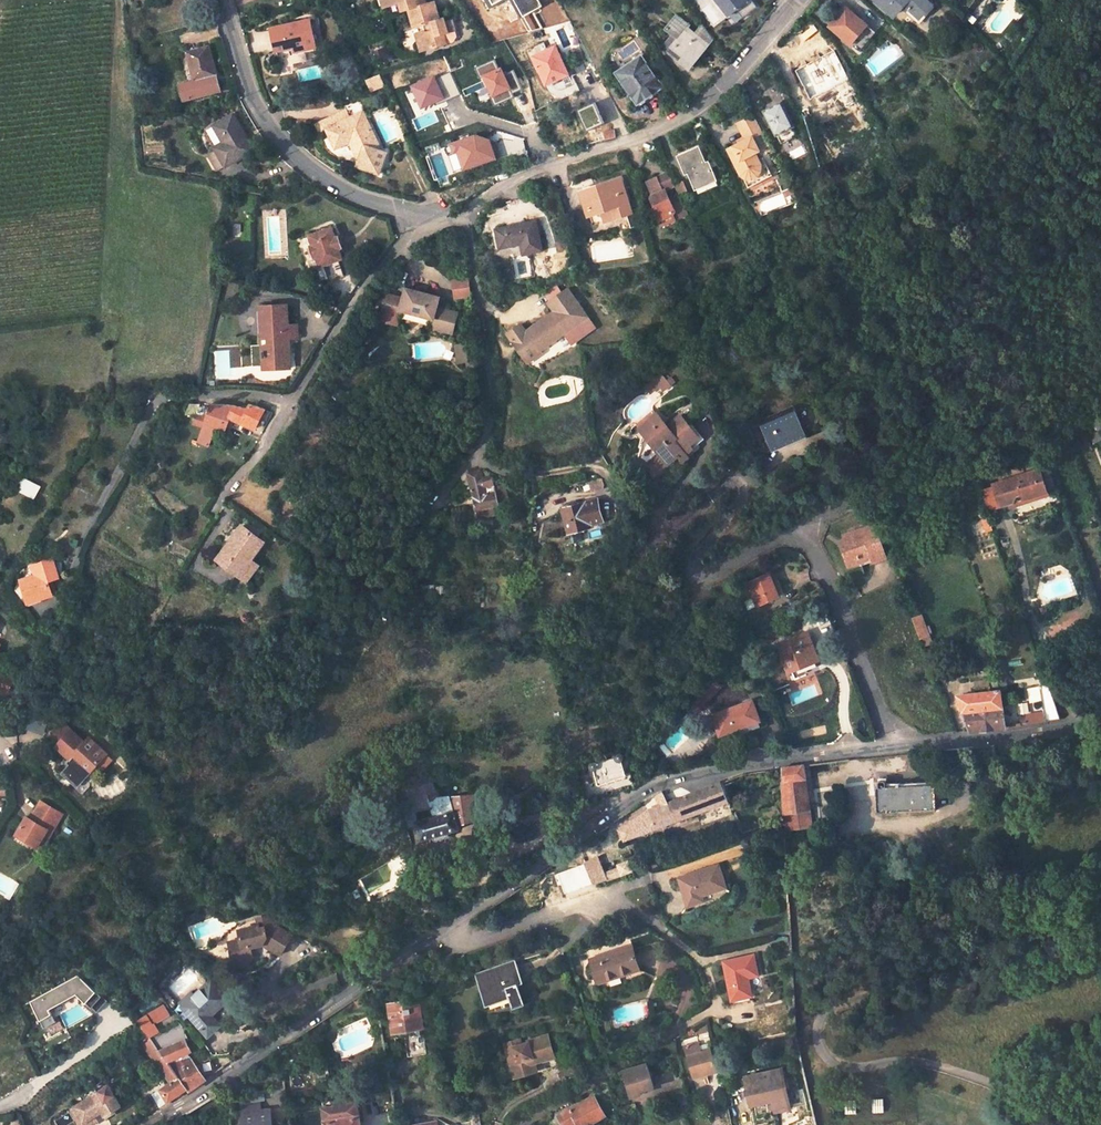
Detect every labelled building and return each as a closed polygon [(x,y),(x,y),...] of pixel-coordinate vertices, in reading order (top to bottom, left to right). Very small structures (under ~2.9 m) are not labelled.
[(426,31),(420,32),(424,49),(446,44),(443,33),(453,30),(451,21),(445,23),(442,24),(441,20),(435,1),(426,4),(425,0),(381,0),(383,7),(400,2),(402,9),(409,8),(414,26),(424,23),(426,31)] [(729,15),(736,10),(743,18),(757,7),(751,0),(717,0),(729,15)] [(892,15),(903,2),(918,16),(928,4),(924,0),(875,0),(892,15)] [(706,9),(717,24),(725,18),(715,2),(706,9)] [(850,44),(866,25),(848,10),(840,18),(837,16),(828,26),(850,44)] [(702,24),(696,32),(690,27),(692,24),(677,13),(665,29),(671,34),(675,38),(675,43),(668,53),(690,69),(714,39),(702,24)] [(270,26),(276,50),(292,46),(293,49),(314,44),(308,17),(270,26)] [(414,34),(419,51),(424,49),(420,32),(416,33),(414,34)] [(671,34),(662,47),(668,53),(675,43),(675,38),(671,34)] [(568,74),(555,44),(533,54),(546,83),(568,74)] [(217,76),(208,48),(186,55),(195,83),(217,76)] [(826,70),(806,54),(791,71),(811,88),(826,70)] [(642,57),(617,73),(638,104),(663,88),(642,57)] [(600,88),(593,71),(582,75),(589,92),(600,88)] [(791,102),(767,114),(783,146),(799,138),(792,123),(800,119),(791,102)] [(325,123),(347,113),(344,106),(322,115),(325,123)] [(351,122),(363,116),(360,108),(347,113),(351,122)] [(346,137),(355,157),(353,163),(371,169),(382,150),(376,148),(363,116),(351,122),(347,113),(325,123),(322,115),(311,119),(314,127),(323,124),(331,143),(346,137)] [(224,166),(224,167),(252,152),(233,116),(213,127),(214,127),(207,131),(216,149),(215,149),(215,150),(224,166)] [(759,164),(754,153),(760,151),(753,137),(763,132),(755,116),(738,123),(746,139),(729,147),(741,174),(744,173),(747,175),(751,173),(759,164)] [(615,137),(613,129),(604,132),(602,125),(584,130),(588,144),(597,142),(615,137)] [(694,183),(713,175),(708,164),(706,165),(697,145),(678,154),(685,170),(687,169),(694,183)] [(215,171),(224,166),(215,150),(206,155),(215,171)] [(747,190),(772,178),(760,151),(754,153),(759,164),(751,173),(747,175),(744,173),(741,174),(747,190)] [(651,198),(656,206),(654,209),(662,226),(689,213),(680,194),(671,198),(667,190),(676,185),(670,171),(647,182),(653,194),(651,198)] [(625,212),(631,211),(621,180),(585,191),(592,212),(611,206),(614,216),(625,212)] [(614,216),(611,206),(592,212),(595,222),(614,216)] [(630,227),(646,222),(645,218),(643,208),(642,207),(631,211),(625,212),(630,227)] [(543,250),(537,221),(496,229),(500,248),(523,243),(525,254),(543,250)] [(335,238),(331,228),(308,236),(311,246),(309,247),(313,259),(316,258),(320,268),(323,266),(329,282),(344,277),(339,261),(339,250),(336,251),(335,246),(337,245),(335,238)] [(471,295),(467,278),(452,282),(456,298),(471,295)] [(554,312),(528,331),(523,324),(508,334),(520,351),(535,341),(541,349),(564,333),(589,316),(569,288),(548,304),(554,312)] [(439,295),(404,290),(402,300),(384,298),(381,314),(400,317),(400,312),(434,317),(432,326),(455,329),(458,307),(437,305),(439,295)] [(286,305),(259,307),(261,340),(267,340),(268,346),(261,346),(262,365),(273,365),(273,371),(290,370),(289,345),(283,345),(283,340),(297,339),(297,326),(287,327),(286,305)] [(589,316),(564,333),(572,344),(596,327),(589,316)] [(535,341),(520,351),(528,363),(543,352),(541,349),(535,341)] [(459,360),(469,359),(469,343),(459,343),(459,360)] [(662,378),(646,391),(651,398),(661,390),(665,395),(671,389),(668,385),(662,378)] [(802,427),(792,401),(762,413),(772,438),(791,430),(791,432),(802,427)] [(197,415),(199,410),(202,404),(191,405),(187,416),(197,415)] [(216,428),(227,431),(232,419),(243,425),(256,432),(267,410),(251,404),(249,409),(236,405),(214,404),(212,408),(209,417),(200,443),(210,447),(216,428)] [(654,415),(638,429),(642,433),(658,419),(654,415)] [(658,419),(642,433),(652,445),(650,447),(660,459),(668,468),(679,459),(681,462),(682,461),(683,462),(687,459),(703,445),(699,442),(703,438),(685,417),(668,431),(658,419)] [(1095,420),(1098,428),(1090,431),(1094,442),(1100,439),(1100,418),(1095,420)] [(650,468),(657,478),(668,468),(660,459),(650,468)] [(1046,490),(1040,466),(992,479),(993,482),(998,503),(1007,500),(1006,495),(1021,491),(1022,496),(1046,490)] [(505,485),(496,488),(494,478),(491,476),(482,479),(481,473),(478,472),(467,475),(480,519),(502,513),(500,506),(510,504),(505,485)] [(592,490),(607,485),(604,477),(590,482),(592,490)] [(24,478),(18,491),(34,499),(40,486),(24,478)] [(998,503),(993,482),(979,485),(987,506),(998,503)] [(1007,500),(998,503),(999,506),(1047,494),(1046,490),(1022,496),(1021,491),(1006,495),(1007,500)] [(603,521),(596,501),(563,511),(570,532),(603,521)] [(872,558),(885,553),(873,522),(842,533),(846,545),(842,546),(848,561),(870,554),(872,558)] [(247,582),(258,567),(250,562),(263,543),(240,527),(217,560),(247,582)] [(570,534),(572,543),(582,540),(580,532),(570,534)] [(53,590),(50,579),(60,576),(53,558),(33,564),(38,576),(23,581),(30,602),(52,594),(53,590)] [(1062,562),(1053,564),(1055,573),(1060,572),(1064,575),(1069,566),(1062,562)] [(780,591),(774,578),(770,580),(766,570),(745,579),(753,601),(780,591)] [(447,583),(421,585),(422,593),(447,591),(447,583)] [(910,617),(918,637),(929,633),(920,613),(910,617)] [(778,642),(788,668),(796,665),(800,675),(819,668),(815,658),(818,657),(807,630),(778,642)] [(949,660),(940,663),(946,677),(954,674),(949,660)] [(0,681),(0,693),(7,697),(15,683),(2,677),(0,681)] [(1003,726),(1000,705),(998,688),(997,677),(988,678),(990,690),(957,694),(969,729),(1003,726)] [(1042,711),(1025,714),(1026,722),(1060,717),(1048,682),(1037,683),(1042,711)] [(747,722),(739,703),(710,715),(719,734),(747,722)] [(700,719),(708,738),(719,734),(710,715),(700,719)] [(26,729),(42,735),(46,726),(29,720),(26,729)] [(62,741),(72,729),(66,724),(56,736),(62,741)] [(89,739),(86,742),(72,729),(62,741),(56,748),(74,764),(79,757),(93,770),(106,754),(89,739)] [(619,757),(607,761),(596,764),(595,763),(594,762),(592,762),(590,762),(589,764),(589,766),(590,767),(593,768),(598,784),(627,774),(623,759),(624,758),(625,755),(624,754),(622,753),(620,753),(619,754),(618,756),(619,757)] [(74,764),(87,776),(93,770),(79,757),(74,764)] [(804,774),(803,762),(785,764),(775,766),(778,807),(804,805),(802,774),(804,774)] [(473,792),(436,795),(429,771),(398,780),(411,828),(419,826),(424,839),(460,829),(458,823),(474,818),(473,792)] [(10,791),(9,779),(0,780),(0,792),(10,791)] [(625,838),(728,799),(721,781),(692,792),(648,808),(621,827),(625,838)] [(879,790),(877,790),(879,812),(939,808),(937,785),(887,789),(887,784),(879,784),(879,790)] [(42,797),(31,816),(35,818),(45,799),(42,797)] [(53,828),(63,809),(45,799),(35,818),(31,816),(28,814),(18,831),(37,842),(47,825),(53,828)] [(43,845),(53,828),(47,825),(37,842),(43,845)] [(607,879),(604,871),(596,855),(584,860),(595,883),(607,879)] [(607,879),(637,869),(633,859),(619,863),(620,866),(604,871),(607,879)] [(715,867),(676,880),(684,906),(699,902),(698,896),(722,889),(715,867)] [(264,942),(282,952),(292,933),(276,924),(273,913),(257,918),(258,923),(239,929),(242,937),(229,941),(235,960),(242,964),(250,961),(254,954),(251,945),(264,942)] [(621,974),(640,968),(632,946),(591,960),(598,979),(620,971),(621,974)] [(756,973),(753,954),(723,960),(731,998),(750,994),(747,975),(756,973)] [(525,981),(517,959),(512,961),(520,983),(525,981)] [(512,994),(522,991),(520,983),(512,961),(479,973),(489,1002),(512,994)] [(622,976),(621,974),(620,971),(598,979),(599,983),(622,976)] [(32,1001),(46,1028),(58,1021),(51,1009),(79,994),(99,1012),(109,1001),(80,975),(32,1001)] [(210,1015),(228,999),(212,981),(184,1007),(208,1034),(219,1026),(210,1015)] [(512,994),(515,1005),(526,1002),(522,991),(512,994)] [(389,1005),(394,1031),(419,1026),(414,1000),(389,1005)] [(145,1030),(164,1016),(157,1007),(138,1021),(145,1030)] [(154,1042),(159,1048),(160,1050),(173,1044),(168,1035),(154,1042)] [(519,1047),(503,1052),(509,1068),(512,1067),(516,1078),(534,1072),(532,1065),(552,1058),(545,1036),(525,1042),(525,1045),(519,1047)] [(167,1059),(189,1049),(184,1038),(173,1044),(160,1050),(166,1058),(167,1059)] [(710,1047),(702,1049),(699,1040),(684,1044),(694,1076),(717,1069),(710,1047)] [(502,1046),(503,1052),(519,1047),(517,1041),(502,1046)] [(166,1058),(160,1050),(159,1048),(149,1055),(156,1065),(166,1058)] [(170,1063),(188,1087),(189,1089),(206,1078),(191,1057),(170,1063)] [(170,1063),(167,1059),(166,1058),(156,1065),(169,1082),(152,1092),(160,1104),(188,1087),(170,1063)] [(648,1062),(624,1068),(630,1092),(639,1090),(639,1087),(653,1083),(648,1062)] [(90,1074),(97,1084),(104,1078),(97,1068),(90,1074)] [(791,1108),(783,1070),(747,1077),(753,1104),(773,1100),(776,1111),(791,1108)] [(110,1111),(104,1101),(112,1097),(106,1088),(76,1105),(84,1120),(94,1115),(96,1120),(98,1122),(112,1114),(110,1111)] [(677,1093),(680,1103),(689,1100),(686,1091),(677,1093)] [(559,1114),(566,1124),(568,1124),(578,1119),(581,1123),(595,1115),(597,1119),(606,1113),(595,1093),(559,1114)] [(117,1107),(112,1097),(104,1101),(110,1111),(117,1107)] [(359,1101),(324,1106),(326,1124),(361,1124),(359,1101)] [(271,1110),(259,1111),(257,1102),(243,1104),(245,1124),(273,1124),(271,1110)] [(76,1105),(70,1108),(80,1124),(87,1124),(96,1120),(94,1115),(84,1120),(76,1105)] [(478,1111),(469,1112),(472,1124),(480,1122),(478,1111)] [(568,1124),(585,1124),(597,1119),(595,1115),(581,1123),(578,1119),(568,1124)]
